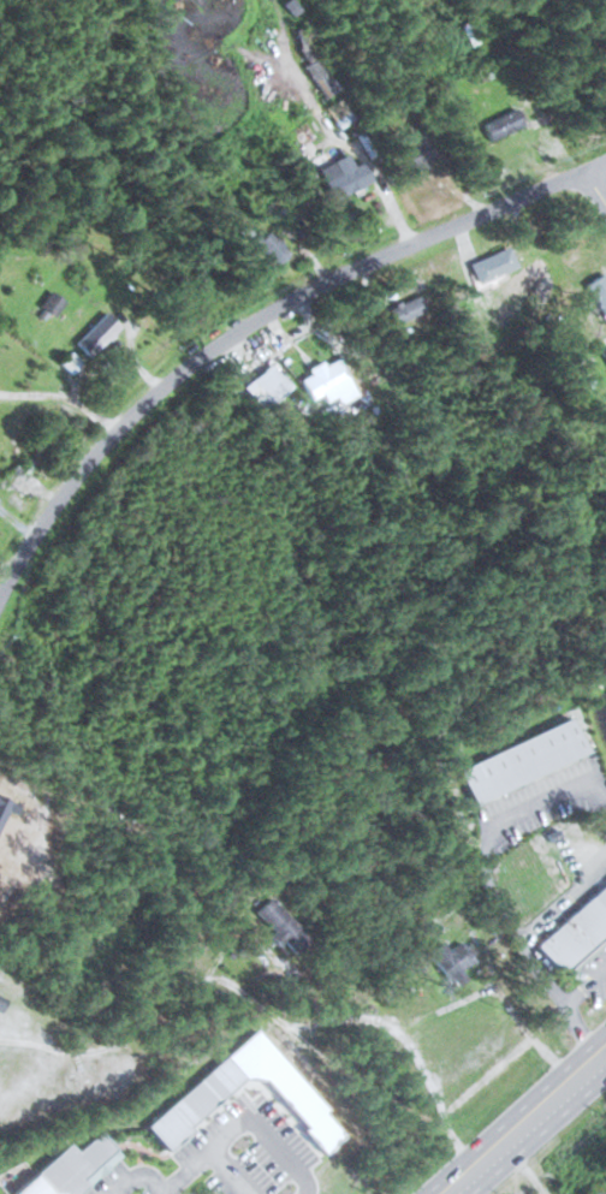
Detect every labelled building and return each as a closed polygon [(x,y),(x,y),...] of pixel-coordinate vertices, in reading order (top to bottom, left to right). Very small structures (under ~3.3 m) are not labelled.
[(339,89),(302,29),(289,37),(326,97),(339,89)] [(523,118),(515,101),(483,118),(489,132),(523,118)] [(388,136),(417,121),(433,152),(404,166),(388,136)] [(360,154),(370,171),(331,195),(319,177),(333,167),(329,159),(341,150),(346,158),(360,154)] [(288,255),(270,230),(257,239),(276,264),(288,255)] [(501,239),(512,260),(476,277),(467,261),(501,239)] [(54,315),(65,303),(56,295),(50,301),(48,300),(43,306),(54,315)] [(425,311),(419,296),(390,309),(397,324),(425,311)] [(121,327),(106,312),(76,342),(91,356),(121,327)] [(60,365),(71,373),(80,361),(69,353),(60,365)] [(353,387),(337,356),(298,376),(311,401),(322,395),(326,401),(353,387)] [(273,403),(291,388),(271,364),(253,379),(273,403)] [(581,749),(473,804),(452,759),(566,706),(581,749)] [(534,941),(605,878),(605,933),(563,974),(534,941)] [(255,915),(296,955),(312,938),(271,898),(255,915)] [(471,951),(457,934),(448,941),(442,932),(427,944),(434,955),(426,960),(434,975),(445,968),(451,978),(462,973),(454,960),(471,951)] [(221,1050),(245,1076),(165,1147),(145,1121),(221,1050)] [(117,1150),(69,1193),(66,1193),(32,1165),(64,1136),(71,1143),(95,1125),(117,1150)]
